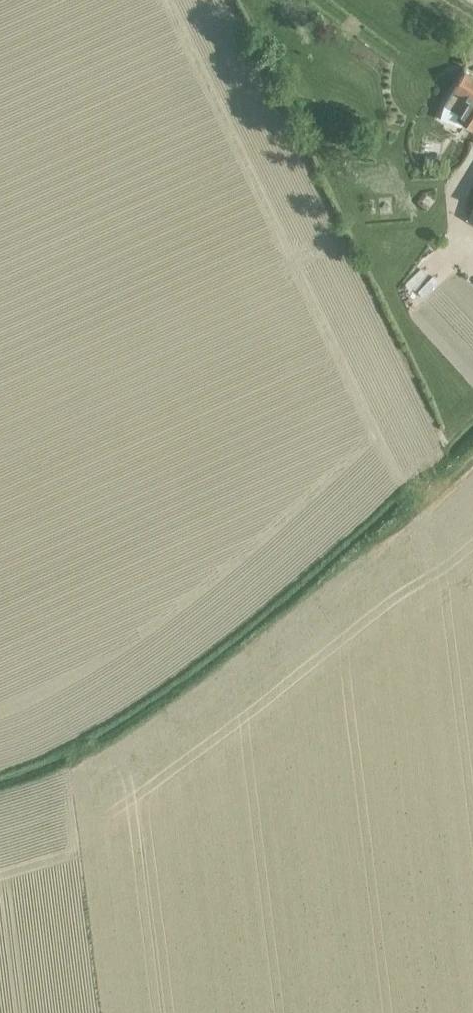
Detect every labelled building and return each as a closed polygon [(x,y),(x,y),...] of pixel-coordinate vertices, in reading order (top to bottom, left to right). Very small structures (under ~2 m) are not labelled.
[(466,70),(445,104),(441,118),(465,127),(467,124),(472,127),(472,74),(466,70)]
